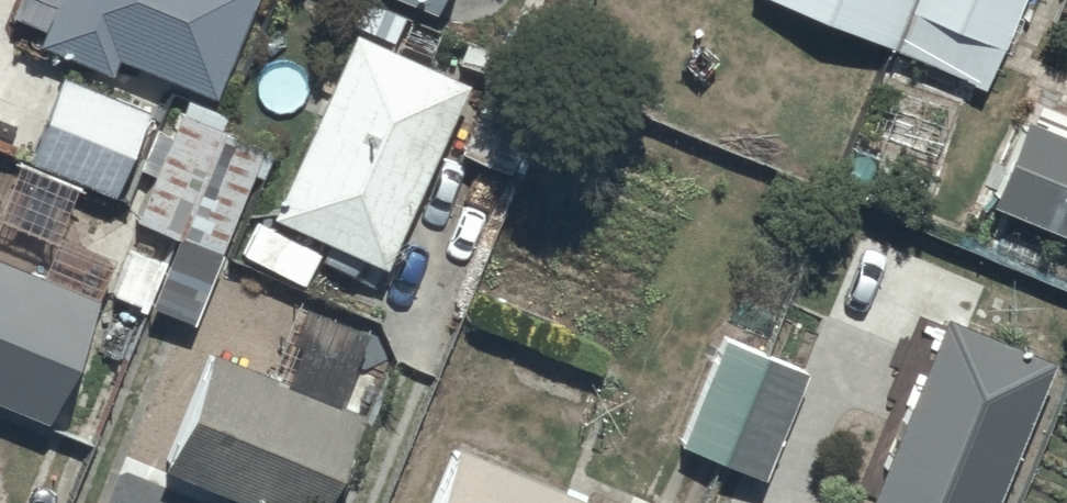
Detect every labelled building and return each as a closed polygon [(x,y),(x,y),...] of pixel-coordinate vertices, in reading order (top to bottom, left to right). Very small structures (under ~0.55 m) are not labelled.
[(37,38),(110,69),(117,53),(212,93),(251,0),(53,0),(37,38)] [(982,83),(1016,0),(781,0),(982,83)] [(321,93),(267,210),(325,236),(312,265),(375,295),(390,262),(383,258),(467,77),(353,24),(334,66),(326,62),(313,89),(321,93)] [(63,70),(26,155),(111,193),(148,107),(63,70)] [(493,79),(459,144),(511,170),(544,105),(493,79)] [(178,108),(133,215),(225,254),(254,186),(246,183),(251,171),(263,176),(274,149),(178,108)] [(985,200),(1066,235),(1066,132),(1022,113),(985,200)] [(41,419),(95,293),(49,273),(65,235),(0,207),(0,401),(41,419)] [(860,502),(986,502),(1047,353),(939,309),(860,502)] [(727,331),(677,441),(757,477),(807,367),(727,331)] [(161,463),(253,502),(318,502),(359,408),(212,345),(161,463)] [(429,502),(597,502),(457,441),(429,502)]
